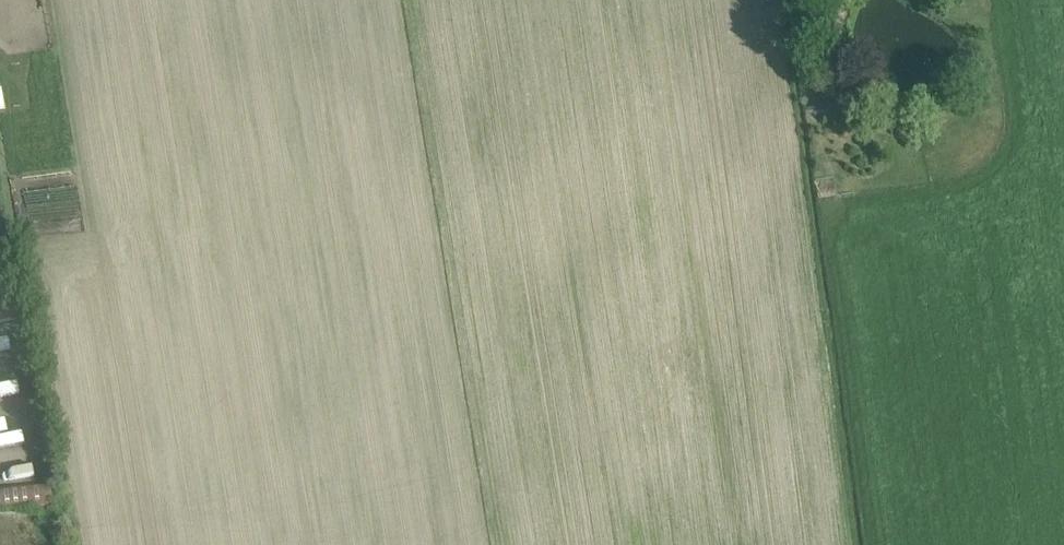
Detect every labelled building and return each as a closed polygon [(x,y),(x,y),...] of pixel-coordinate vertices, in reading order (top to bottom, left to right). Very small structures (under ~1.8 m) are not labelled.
[(52,483),(0,488),(0,500),(1,511),(54,505),(52,483)]
